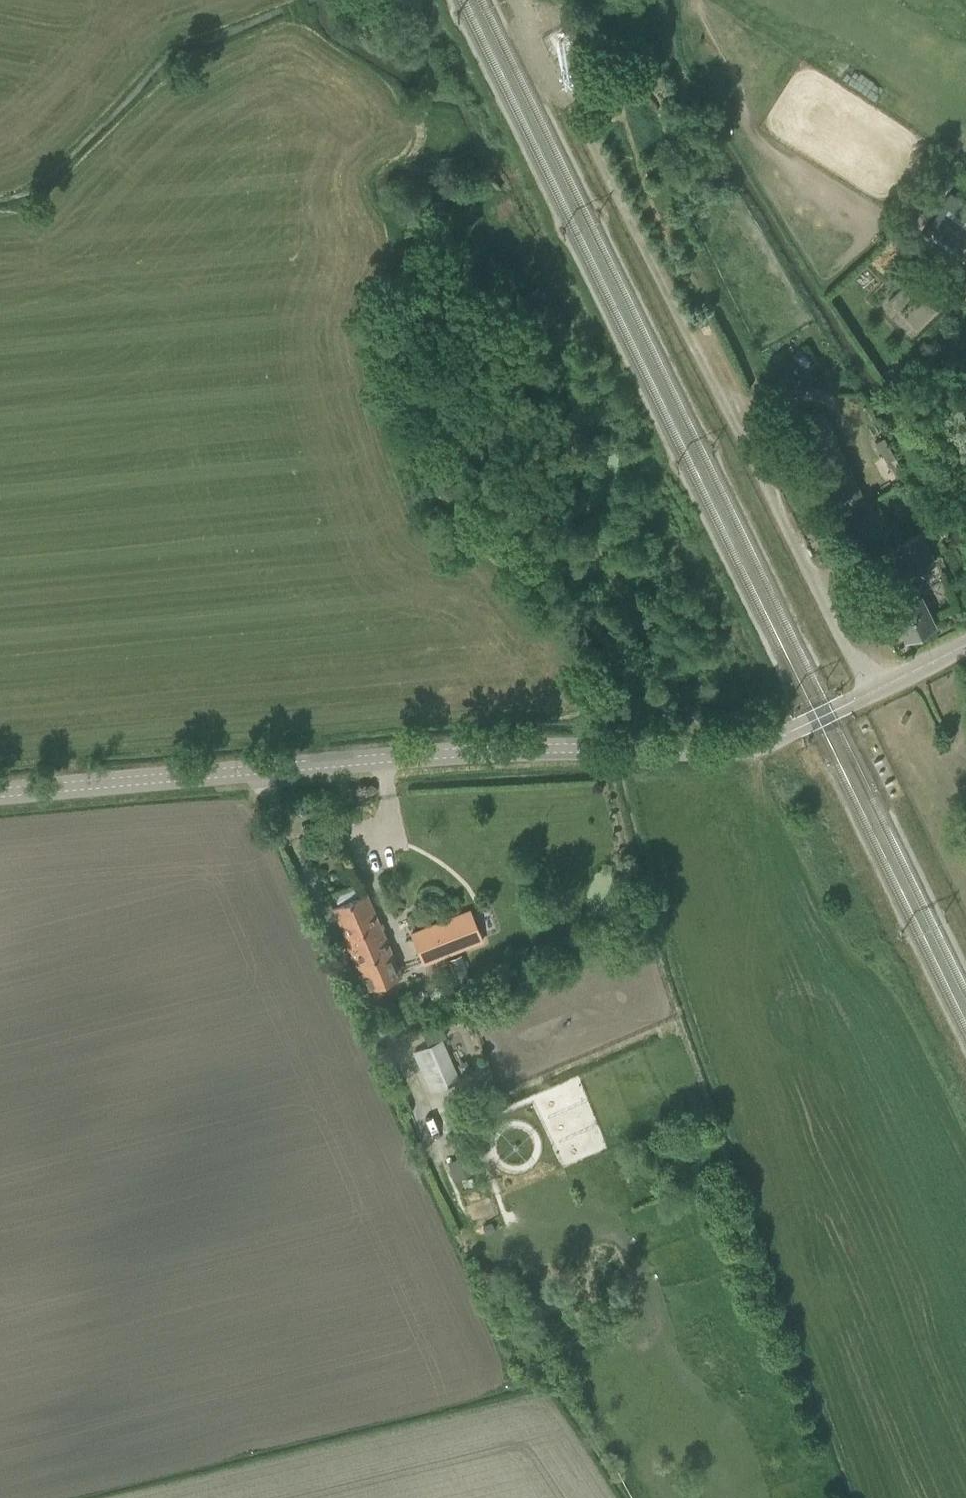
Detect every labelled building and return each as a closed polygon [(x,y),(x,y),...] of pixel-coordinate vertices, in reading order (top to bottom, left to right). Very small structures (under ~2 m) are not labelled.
[(917,242),(962,274),(953,287),(965,297),(965,203),(951,193),(917,242)] [(897,310),(923,285),(915,276),(888,301),(897,310)] [(865,500),(825,411),(802,422),(841,510),(865,500)] [(936,561),(921,532),(897,544),(912,573),(936,561)] [(905,638),(935,624),(917,586),(887,601),(905,638)] [(347,936),(379,923),(367,894),(334,907),(347,936)] [(423,963),(482,940),(471,910),(411,934),(423,963)] [(379,923),(347,936),(345,937),(367,990),(402,976),(379,923)] [(461,954),(450,959),(460,983),(471,978),(461,954)] [(459,1080),(441,1039),(413,1052),(431,1093),(459,1080)] [(468,1154),(451,1155),(452,1176),(469,1174),(468,1154)]
